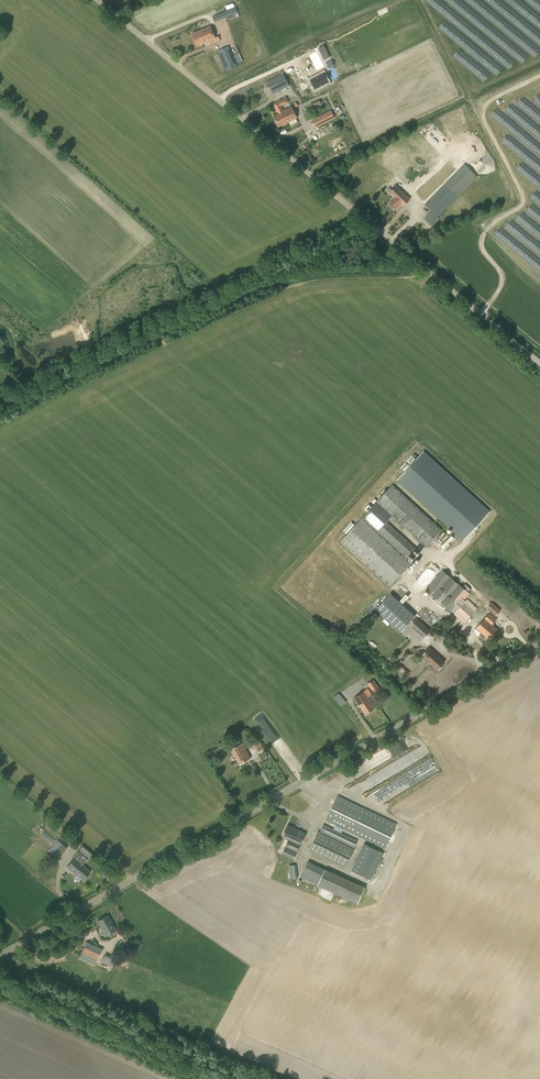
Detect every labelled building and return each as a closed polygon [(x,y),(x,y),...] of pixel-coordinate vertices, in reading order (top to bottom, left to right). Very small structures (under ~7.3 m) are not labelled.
[(213,16),(215,22),(238,13),(236,7),(213,16)] [(208,41),(210,44),(217,41),(210,26),(192,34),(197,45),(208,41)] [(229,46),(218,50),(227,71),(238,66),(229,46)] [(235,54),(238,63),(243,61),(239,53),(235,54)] [(307,61),(309,65),(321,58),(319,54),(307,61)] [(328,82),(324,73),(311,80),(315,89),(328,82)] [(283,74),(267,82),(273,93),(289,85),(283,74)] [(286,97),(273,104),(278,114),(273,116),(279,127),(297,117),(291,106),(284,110),(282,106),(289,102),(286,97)] [(312,111),(323,106),(320,99),(309,105),(312,111)] [(313,120),(317,126),(334,117),(331,110),(313,120)] [(426,205),(431,211),(424,218),(432,226),(440,218),(438,216),(476,178),(477,180),(495,162),(479,146),(464,162),(463,161),(456,168),(448,161),(427,182),(424,179),(413,191),(423,200),(422,201),(425,205),(426,205)] [(393,200),(389,204),(395,210),(401,204),(403,206),(410,199),(396,185),(389,192),(394,197),(392,199),(393,200)] [(397,479),(464,540),(490,510),(423,450),(397,479)] [(362,517),(340,541),(389,587),(412,562),(407,558),(416,548),(386,520),(392,515),(426,547),(442,529),(392,484),(377,501),(362,517)] [(467,599),(466,600),(466,601),(464,600),(465,598),(464,597),(468,592),(442,569),(426,590),(454,614),(454,613),(464,623),(478,608),(467,599)] [(391,593),(376,609),(400,631),(415,615),(391,593)] [(489,606),(487,608),(496,616),(501,610),(492,602),(489,606)] [(484,638),(486,636),(488,639),(497,629),(493,625),(494,624),(493,623),(496,619),(489,613),(476,628),(480,631),(476,635),(477,636),(478,636),(480,634),(484,638)] [(424,637),(430,630),(417,619),(411,625),(424,637)] [(448,628),(443,634),(446,636),(451,631),(448,628)] [(430,647),(422,655),(431,664),(432,663),(438,669),(445,662),(439,656),(430,647)] [(399,662),(395,666),(406,676),(409,672),(399,662)] [(374,693),(380,689),(373,679),(368,683),(367,683),(374,693)] [(364,691),(354,698),(360,707),(366,714),(374,708),(370,702),(371,701),(364,691)] [(339,693),(334,697),(342,706),(347,701),(339,693)] [(377,753),(383,763),(413,747),(407,737),(377,753)] [(256,753),(264,749),(259,740),(252,744),(256,753)] [(242,743),(231,749),(239,764),(251,757),(242,743)] [(259,755),(262,761),(268,757),(265,752),(259,755)] [(402,775),(409,788),(419,782),(415,774),(412,776),(409,771),(402,775)] [(325,820),(385,849),(397,823),(338,795),(325,820)] [(324,823),(320,832),(318,831),(309,851),(344,868),(358,840),(324,823)] [(282,854),(293,859),(306,832),(288,824),(282,836),(289,839),(282,854)] [(364,842),(351,870),(371,880),(384,852),(364,842)] [(62,843),(52,855),(57,859),(67,847),(62,843)] [(73,857),(74,857),(67,866),(76,874),(76,873),(84,879),(90,871),(83,866),(84,865),(83,864),(89,857),(80,849),(73,857)] [(333,892),(358,904),(365,887),(340,875),(308,860),(300,877),(333,892)] [(289,865),(290,878),(298,877),(296,864),(289,865)] [(100,928),(105,936),(116,930),(112,922),(111,922),(107,915),(97,921),(100,927),(100,928)] [(103,949),(87,941),(79,958),(95,965),(103,949)] [(115,957),(105,953),(101,961),(112,966),(115,957)]
